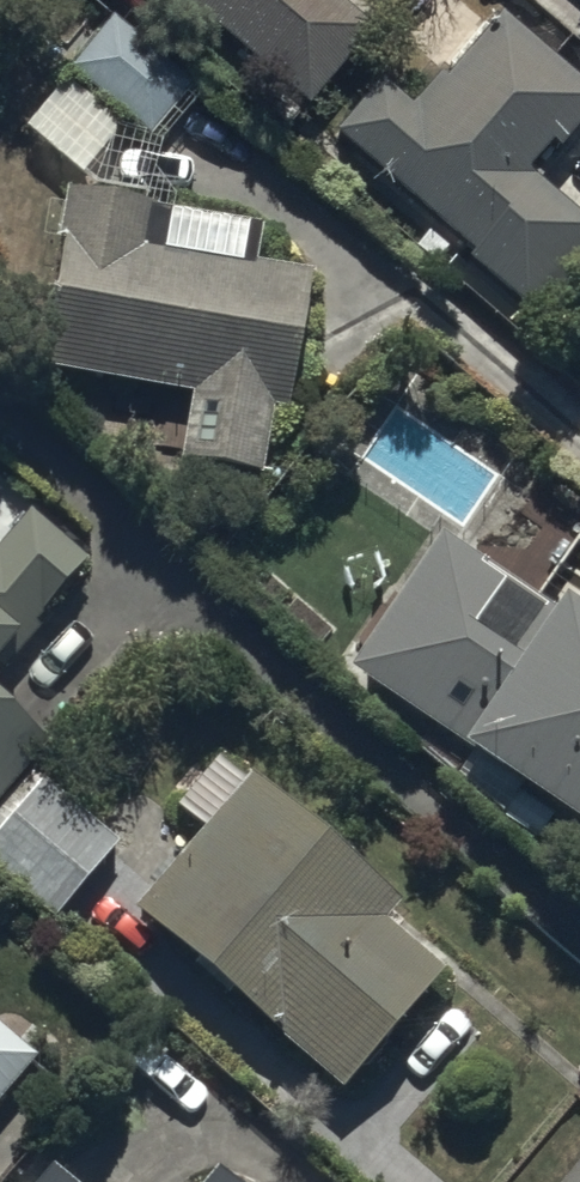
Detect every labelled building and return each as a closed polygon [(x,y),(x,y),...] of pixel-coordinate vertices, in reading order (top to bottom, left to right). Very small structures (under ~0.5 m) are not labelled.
[(310,100),(371,25),(341,0),(189,0),(310,100)] [(191,79),(108,10),(67,59),(150,129),(191,79)] [(377,73),(332,128),(472,243),(465,251),(540,313),(579,264),(579,218),(524,171),(549,141),(555,146),(579,116),(579,82),(495,12),(419,105),(377,73)] [(164,208),(159,240),(143,238),(150,194),(66,181),(38,362),(189,385),(179,454),(261,466),(271,402),(287,405),(309,263),(239,252),(244,220),(164,208)] [(5,668),(95,565),(27,506),(0,537),(0,663),(5,668)] [(401,580),(346,670),(579,813),(579,609),(558,595),(522,654),(401,580)] [(51,742),(0,698),(0,800),(51,742)] [(202,825),(133,903),(340,1088),(444,972),(380,914),(395,897),(250,768),(245,773),(219,750),(174,801),(202,825)] [(38,770),(0,816),(0,868),(56,915),(119,839),(38,770)] [(34,1053),(28,1048),(42,1032),(11,1005),(0,1018),(0,1094),(34,1053)] [(217,1158),(198,1181),(248,1181),(217,1158)] [(46,1161),(30,1181),(74,1181),(46,1161)]
